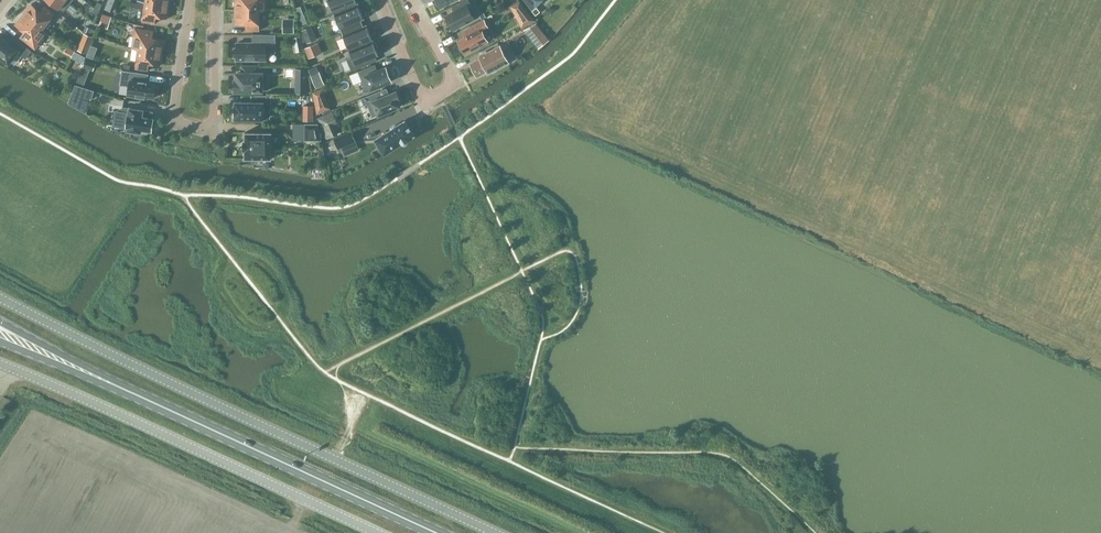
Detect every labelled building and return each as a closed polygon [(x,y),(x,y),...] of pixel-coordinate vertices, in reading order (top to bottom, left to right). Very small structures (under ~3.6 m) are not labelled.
[(67,0),(48,0),(59,9),(66,0),(70,4),(71,3),(67,0)] [(266,11),(266,0),(235,0),(235,11),(266,11)] [(334,12),(357,2),(356,0),(329,0),(334,12)] [(475,12),(473,8),(471,8),(469,8),(467,5),(471,3),(469,0),(464,0),(452,7),(454,11),(445,16),(453,31),(475,19),(473,15),(474,14),(475,12)] [(520,1),(513,5),(521,19),(530,14),(520,1)] [(168,18),(170,6),(145,2),(143,22),(155,24),(156,17),(168,18)] [(107,3),(105,9),(112,12),(114,6),(107,3)] [(31,4),(23,14),(48,33),(43,29),(55,14),(45,6),(41,11),(31,4)] [(342,32),(362,24),(360,19),(363,18),(358,6),(335,15),(342,32)] [(540,12),(537,7),(532,11),(536,15),(540,12)] [(235,11),(235,24),(247,24),(247,31),(260,31),(260,11),(266,11),(235,11)] [(48,33),(23,14),(15,24),(25,32),(20,37),(35,49),(48,33)] [(103,15),(101,20),(110,23),(111,18),(103,15)] [(307,15),(300,18),(303,25),(309,22),(307,15)] [(484,20),(464,31),(466,36),(458,41),(465,54),(481,46),(481,48),(487,44),(487,43),(488,42),(485,35),(491,32),(484,20)] [(342,32),(349,48),(372,39),(367,27),(364,28),(362,24),(342,32)] [(527,29),(533,37),(542,32),(536,24),(527,29)] [(135,28),(133,48),(163,52),(165,40),(153,38),(154,31),(135,28)] [(311,28),(302,31),(303,32),(307,42),(307,44),(316,40),(311,28)] [(84,34),(78,51),(87,54),(93,38),(84,34)] [(275,44),(275,35),(253,35),(253,43),(237,43),(237,47),(235,47),(235,56),(237,56),(237,60),(266,61),(267,44),(275,44)] [(9,63),(18,51),(19,52),(24,45),(13,37),(9,43),(0,36),(0,57),(9,63)] [(378,55),(376,50),(379,49),(375,41),(350,52),(353,57),(348,59),(352,71),(377,61),(376,56),(378,55)] [(480,59),(470,64),(477,77),(487,72),(488,74),(509,63),(500,46),(479,57),(480,59)] [(64,53),(72,56),(75,50),(66,47),(64,53)] [(310,47),(305,50),(309,60),(315,57),(310,47)] [(161,65),(163,52),(133,48),(132,48),(139,49),(136,68),(148,70),(149,63),(161,65)] [(117,57),(115,67),(125,69),(127,59),(117,57)] [(86,59),(83,66),(94,70),(96,63),(86,59)] [(242,73),(237,73),(237,81),(235,81),(234,91),(262,91),(262,74),(259,74),(259,66),(242,66),(242,73)] [(373,66),(359,71),(363,81),(367,90),(370,89),(371,90),(391,82),(390,80),(392,80),(391,78),(392,77),(389,69),(388,70),(387,68),(386,69),(385,67),(375,72),(373,66)] [(129,87),(128,96),(145,98),(146,97),(154,98),(155,95),(157,96),(158,86),(156,86),(156,83),(140,81),(142,73),(123,71),(120,86),(129,87)] [(353,84),(362,81),(358,71),(350,74),(353,84)] [(309,94),(308,79),(298,79),(299,95),(309,94)] [(323,80),(314,84),(316,89),(325,85),(323,80)] [(95,91),(76,85),(70,104),(79,109),(83,96),(92,99),(95,91)] [(401,106),(398,100),(400,100),(396,91),(380,98),(378,92),(361,99),(364,105),(372,102),(378,116),(401,106)] [(251,95),(251,102),(235,102),(235,105),(234,105),(234,116),(235,116),(235,119),(264,119),(263,108),(271,108),(271,95),(251,95)] [(326,99),(315,104),(317,115),(331,109),(326,99)] [(116,112),(114,126),(128,128),(128,130),(141,133),(142,130),(152,131),(154,119),(152,119),(153,112),(123,107),(122,113),(116,112)] [(333,112),(317,118),(320,126),(336,120),(333,112)] [(415,135),(405,120),(375,140),(385,155),(415,135)] [(305,141),(321,141),(318,124),(305,124),(305,141)] [(335,129),(324,134),(326,140),(337,135),(335,129)] [(357,141),(352,131),(334,139),(338,149),(357,141)] [(245,150),(245,159),(271,159),(272,133),(245,132),(245,141),(244,141),(244,150),(245,150)] [(83,232),(76,246),(87,252),(94,238),(83,232)] [(41,270),(39,275),(49,279),(51,274),(41,270)] [(70,281),(73,276),(59,270),(57,275),(70,281)]
